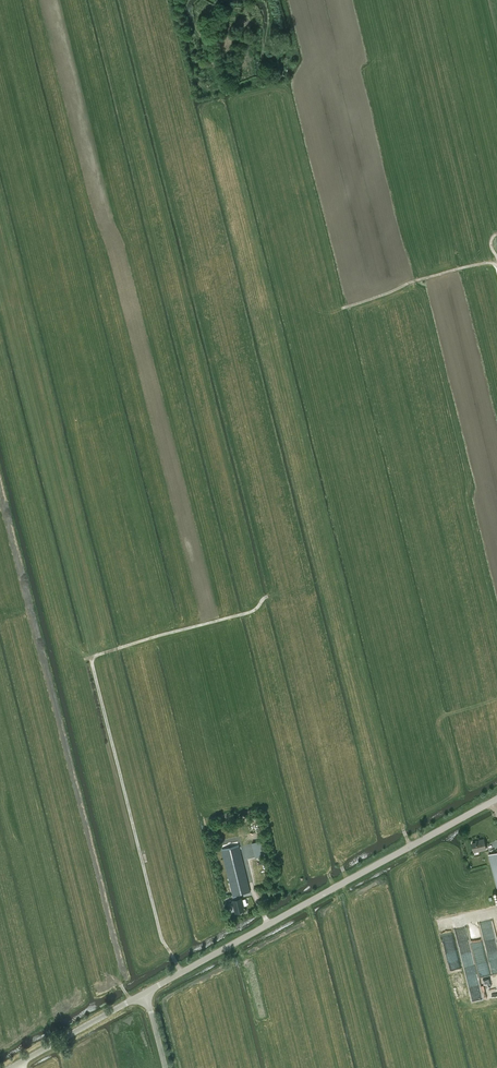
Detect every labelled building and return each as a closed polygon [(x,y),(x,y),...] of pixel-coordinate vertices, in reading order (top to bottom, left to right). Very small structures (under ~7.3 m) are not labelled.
[(484,839),(479,840),(479,842),(477,842),(472,843),(474,852),(486,849),(484,839)] [(261,841),(252,843),(256,857),(265,855),(261,841)] [(221,850),(233,896),(250,892),(239,846),(221,850)] [(488,854),(496,889),(496,852),(488,854)] [(241,899),(234,900),(233,901),(236,911),(244,909),(241,899)]
